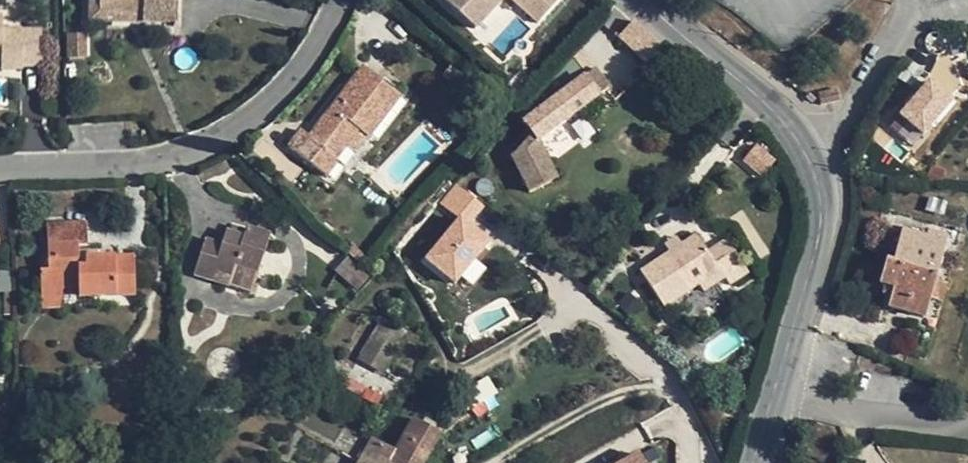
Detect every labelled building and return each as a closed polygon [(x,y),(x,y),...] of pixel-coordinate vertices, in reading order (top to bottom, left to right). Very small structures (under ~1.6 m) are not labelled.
[(89,21),(142,20),(142,4),(133,4),(133,11),(100,11),(100,0),(90,0),(89,21)] [(177,20),(176,0),(100,0),(100,11),(133,11),(133,4),(142,4),(142,20),(177,20)] [(478,28),(503,0),(447,0),(478,28)] [(543,20),(559,0),(519,0),(543,20)] [(22,32),(4,32),(3,26),(2,14),(0,14),(0,53),(2,53),(3,68),(23,68),(22,32)] [(660,43),(635,21),(622,36),(647,59),(660,43)] [(967,38),(967,33),(965,28),(945,36),(949,46),(967,38)] [(934,51),(940,50),(943,46),(944,42),(943,39),(939,35),(933,35),(930,37),(928,40),(928,45),(929,48),(934,51)] [(567,58),(548,79),(559,94),(582,76),(567,58)] [(940,60),(886,123),(914,147),(967,83),(940,60)] [(399,93),(364,67),(311,136),(301,129),(288,147),(325,175),(336,161),(335,160),(346,144),(356,129),(367,137),(399,93)] [(523,105),(519,110),(535,133),(525,146),(534,159),(548,149),(539,138),(610,87),(594,68),(582,76),(559,94),(548,79),(523,105)] [(367,137),(356,129),(346,144),(356,151),(367,137)] [(534,159),(525,146),(516,158),(541,192),(566,174),(548,149),(534,159)] [(743,161),(761,174),(772,158),(754,146),(743,161)] [(49,220),(52,265),(61,265),(63,283),(81,282),(82,291),(138,289),(136,252),(97,253),(97,263),(89,263),(81,263),(79,242),(92,241),(92,219),(49,220)] [(206,238),(195,274),(212,280),(215,272),(232,277),(236,265),(258,272),(270,233),(248,226),(246,230),(245,236),(232,232),(227,230),(222,243),(206,238)] [(234,226),(232,232),(245,236),(246,230),(234,226)] [(923,318),(928,299),(934,280),(945,238),(927,234),(926,239),(917,236),(902,233),(894,263),(886,261),(878,286),(884,288),(893,291),(890,300),(888,308),(923,318)] [(662,301),(731,245),(728,238),(709,250),(698,234),(682,243),(670,251),(642,270),(662,301)] [(665,243),(670,251),(682,243),(677,235),(665,243)] [(443,244),(432,238),(425,251),(436,257),(443,244)] [(731,245),(662,301),(665,304),(699,282),(720,269),(725,277),(729,282),(748,270),(731,245)] [(88,253),(89,263),(97,263),(97,253),(88,253)] [(44,283),(63,283),(61,265),(52,265),(43,265),(44,283)] [(704,291),(725,277),(720,269),(699,282),(704,291)] [(0,274),(1,292),(10,291),(9,274),(0,274)] [(947,284),(934,280),(928,299),(942,302),(947,284)] [(138,300),(138,289),(82,291),(81,282),(63,283),(64,301),(138,300)] [(881,298),(890,300),(893,291),(884,288),(881,298)] [(340,391),(379,416),(405,377),(388,364),(409,332),(384,316),(381,318),(370,311),(335,364),(349,375),(340,391)] [(389,462),(422,462),(430,447),(425,444),(430,435),(411,424),(406,432),(394,454),(389,462)] [(394,454),(372,441),(360,462),(389,462),(394,454)] [(641,448),(611,462),(649,462),(641,448)]
